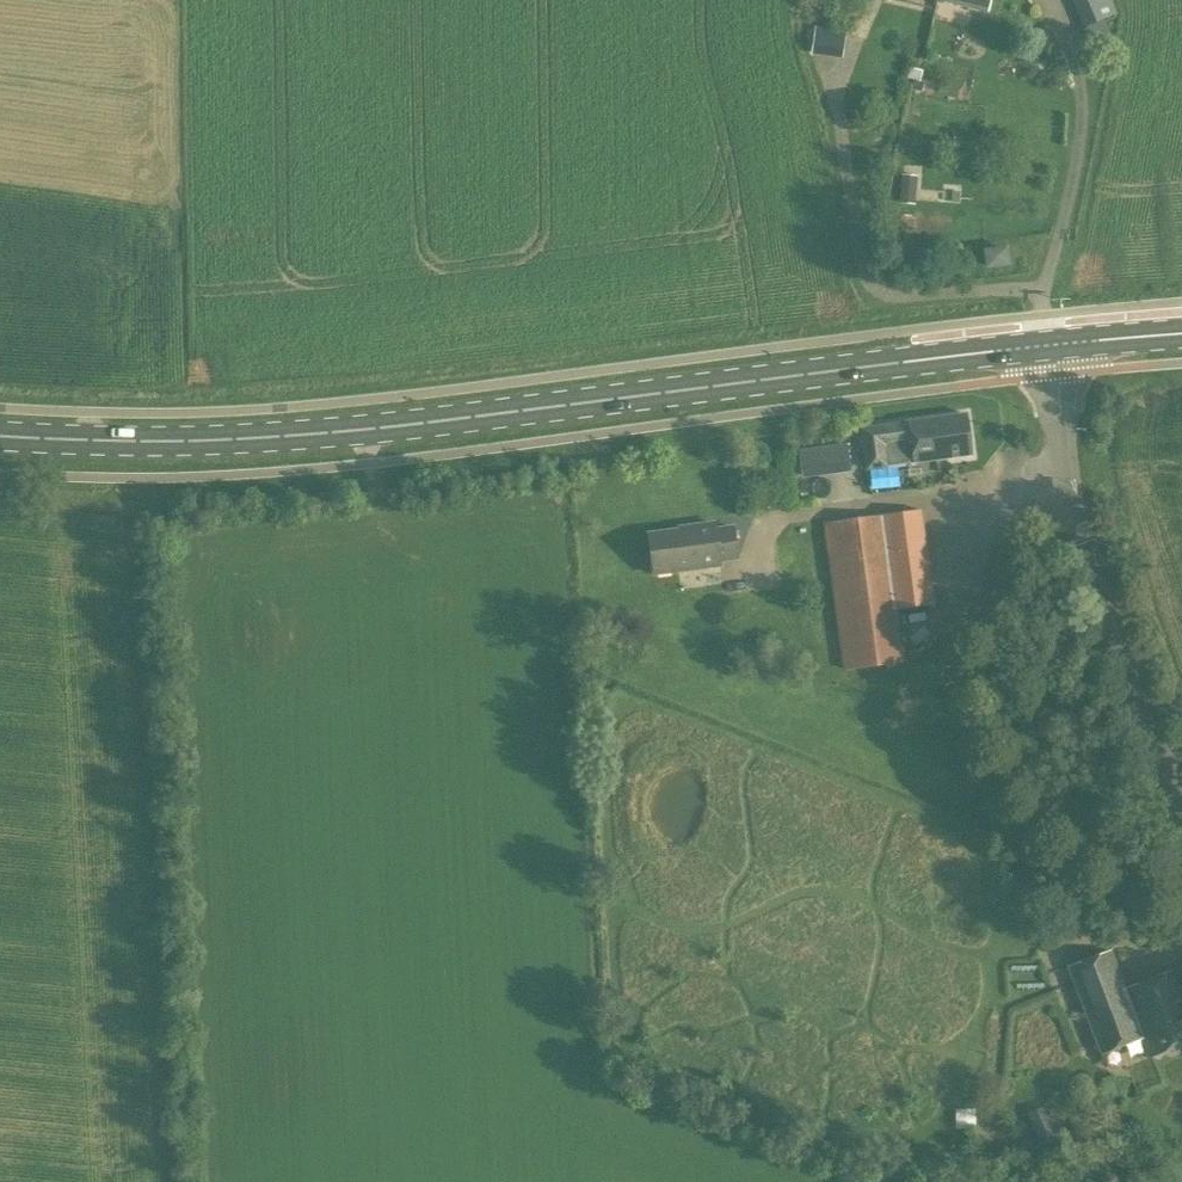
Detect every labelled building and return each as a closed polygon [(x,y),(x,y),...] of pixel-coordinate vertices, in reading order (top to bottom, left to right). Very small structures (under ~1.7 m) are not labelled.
[(938,1),(987,13),(990,0),(938,0),(938,1)] [(1083,29),(1117,14),(1111,0),(1071,0),(1083,29)] [(848,52),(848,28),(817,27),(816,51),(848,52)] [(920,187),(920,200),(961,201),(961,188),(920,187)] [(988,267),(1008,265),(1006,249),(986,252),(988,267)] [(867,469),(887,466),(971,455),(966,414),(910,422),(910,423),(862,430),(867,469)] [(802,448),(806,475),(855,469),(852,442),(802,448)] [(894,611),(933,606),(920,511),(825,524),(844,669),(901,662),(894,611)] [(654,575),(720,566),(720,564),(739,561),(734,526),(715,528),(715,524),(690,527),(690,529),(649,535),(654,575)] [(1181,1045),(1181,989),(1175,971),(1125,990),(1111,952),(1069,968),(1102,1055),(1143,1039),(1150,1057),(1181,1045)] [(1057,1138),(1045,1106),(1028,1113),(1040,1145),(1057,1138)]
